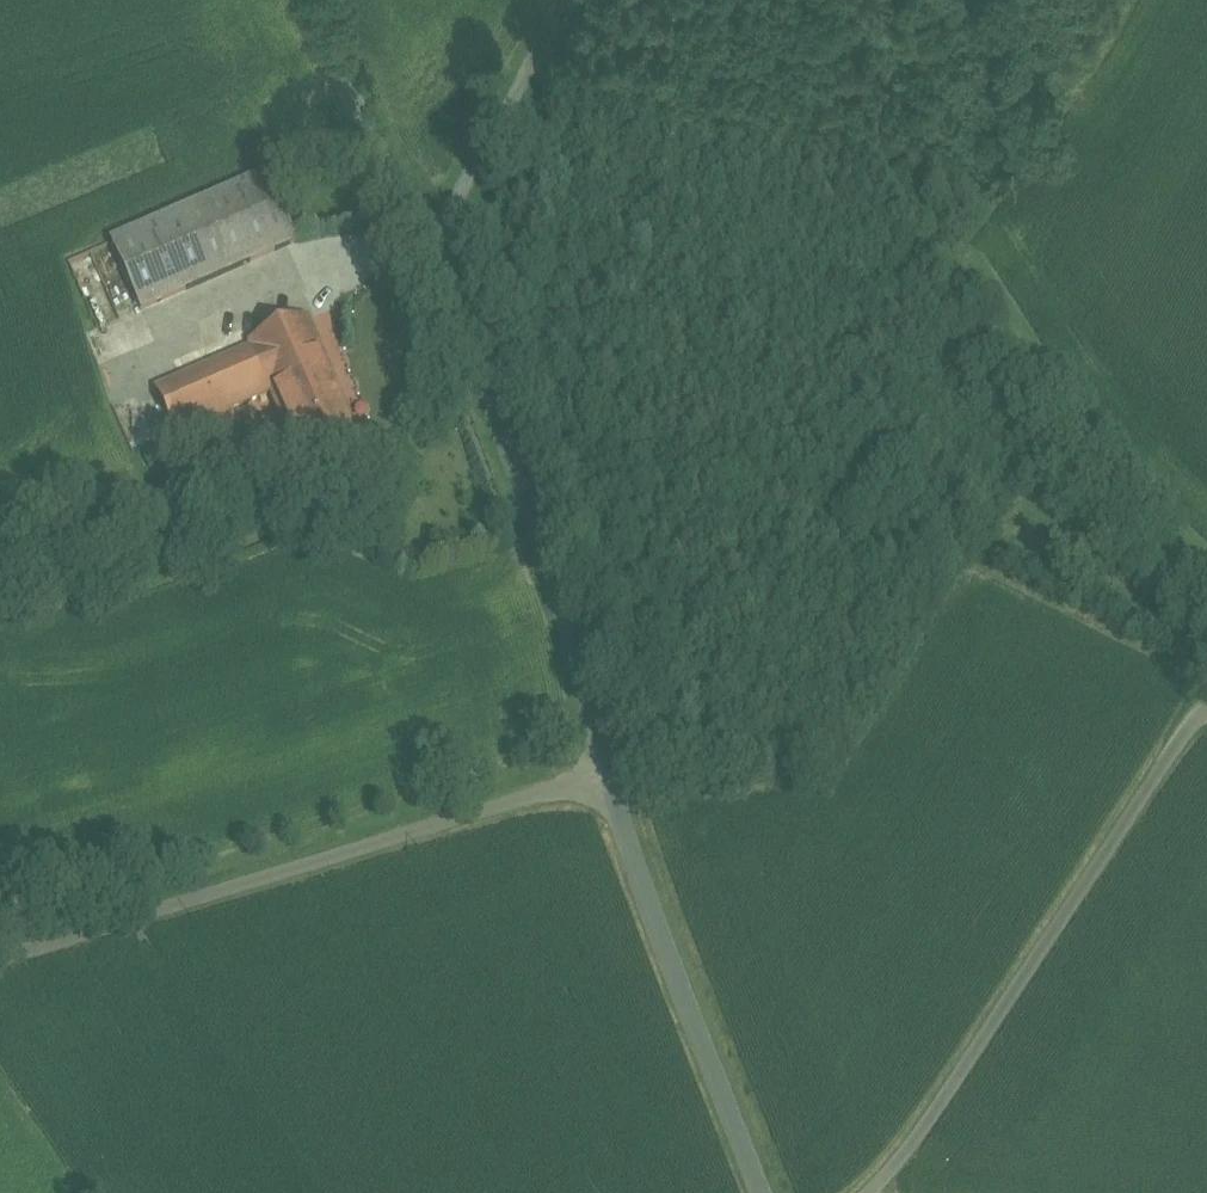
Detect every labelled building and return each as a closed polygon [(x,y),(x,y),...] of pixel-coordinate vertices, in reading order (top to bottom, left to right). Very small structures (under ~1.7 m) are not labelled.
[(229,189),(105,246),(139,319),(297,247),(290,232),(271,189),(264,173),(229,189)] [(357,439),(307,320),(245,345),(247,350),(151,389),(172,439),(268,399),(295,465),(357,439)] [(1126,616),(1115,619),(1118,632),(1129,629),(1126,616)]
